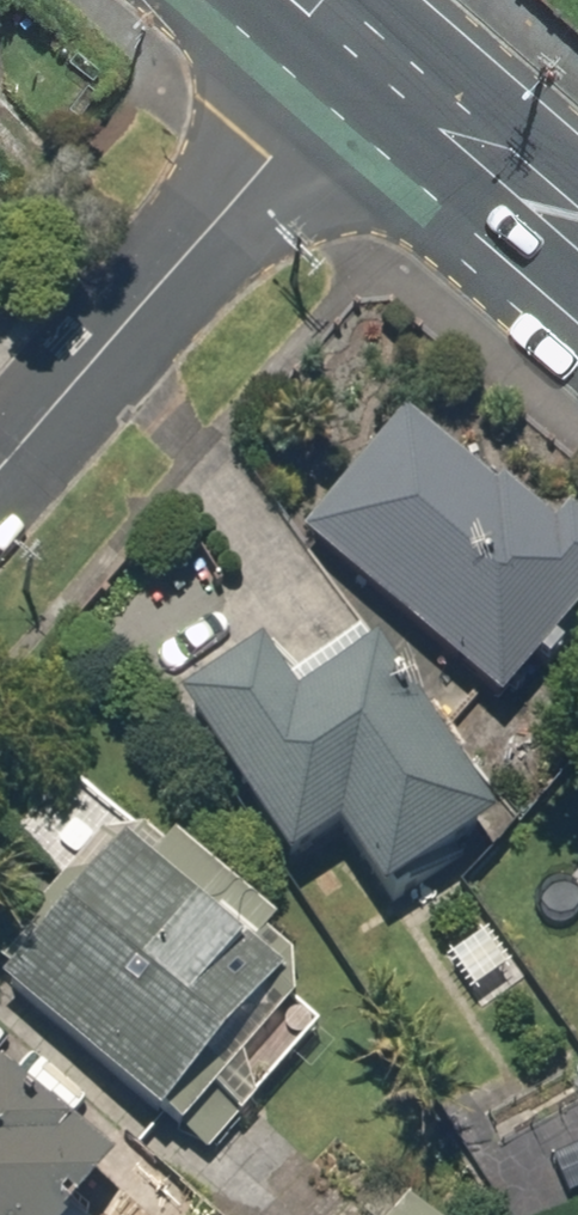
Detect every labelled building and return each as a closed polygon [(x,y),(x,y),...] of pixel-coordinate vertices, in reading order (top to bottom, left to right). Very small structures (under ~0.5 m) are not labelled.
[(288,538),(487,714),(577,612),(577,547),(544,517),(526,537),(393,420),(288,538)] [(275,639),(162,706),(265,877),(316,847),(354,909),(471,839),(355,647),(300,680),(275,639)] [(0,943),(0,1010),(157,1149),(283,1008),(281,969),(255,946),(263,936),(119,809),(0,943)] [(74,1199),(94,1177),(0,1093),(0,1214),(92,1214),(74,1199)]
